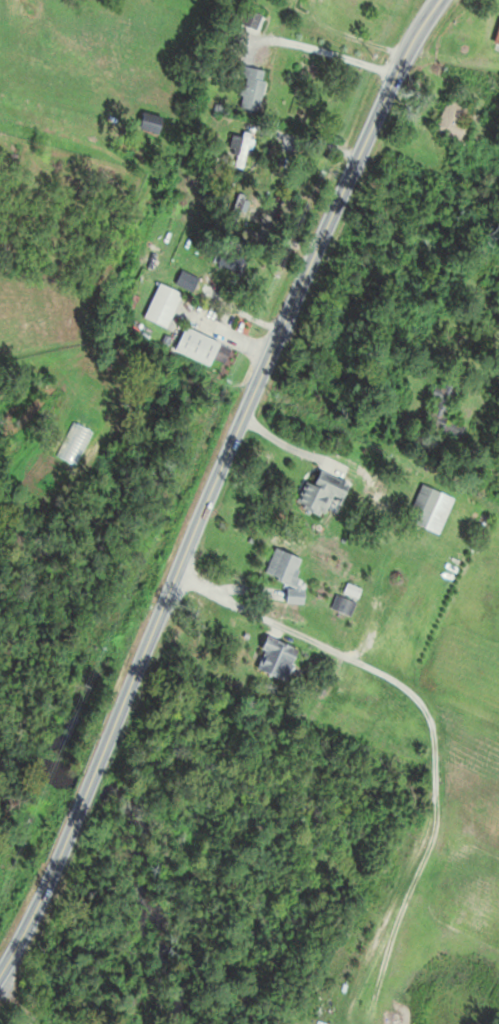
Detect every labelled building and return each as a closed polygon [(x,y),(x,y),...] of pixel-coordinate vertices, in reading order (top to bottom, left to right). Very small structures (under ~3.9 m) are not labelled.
[(239,105),(260,112),(272,76),(250,70),(239,105)] [(458,123),(465,107),(444,98),(429,132),(460,146),(468,127),(458,123)] [(165,126),(147,120),(145,128),(162,134),(165,126)] [(249,165),(249,132),(235,132),(235,165),(249,165)] [(221,262),(241,272),(245,262),(225,253),(221,262)] [(180,279),(191,291),(198,284),(187,272),(180,279)] [(184,292),(161,282),(145,317),(168,327),(184,292)] [(222,342),(187,326),(176,350),(212,366),(222,342)] [(457,390),(437,382),(421,423),(458,438),(461,429),(444,422),(457,390)] [(338,496),(345,500),(352,483),(321,469),(314,485),(307,482),(298,502),(329,516),(338,496)] [(451,498),(417,486),(404,523),(438,535),(451,498)] [(268,575),(290,581),(285,600),(304,605),(308,589),(296,586),(304,556),(275,548),(268,575)] [(334,608),(351,616),(362,589),(345,582),(334,608)] [(288,681),(302,648),(270,635),(257,669),(288,681)]
